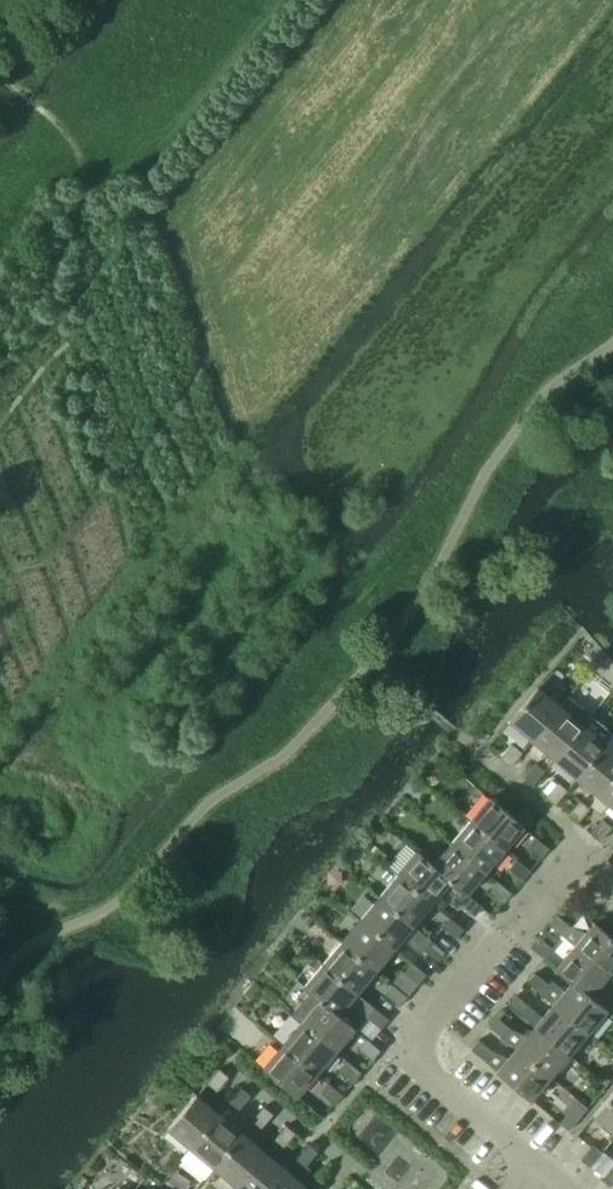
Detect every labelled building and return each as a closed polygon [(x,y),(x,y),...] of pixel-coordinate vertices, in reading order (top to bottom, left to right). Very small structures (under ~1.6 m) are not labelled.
[(509,720),(532,740),(561,706),(537,686),(509,720)] [(532,740),(554,758),(583,724),(561,706),(532,740)] [(577,777),(605,743),(612,734),(590,716),(583,724),(554,758),(577,777)] [(612,779),(612,749),(605,743),(577,777),(599,796),(612,779)] [(501,758),(510,766),(522,752),(513,744),(501,758)] [(523,777),(533,784),(544,771),(535,763),(523,777)] [(612,807),(612,779),(599,796),(591,806),(600,814),(609,804),(612,807)] [(546,795),(555,803),(567,789),(557,782),(546,795)] [(470,820),(504,848),(524,825),(490,796),(470,820)] [(568,814),(577,822),(589,808),(580,800),(568,814)] [(591,833),(600,840),(611,827),(602,819),(591,833)] [(452,842),(485,871),(504,848),(470,820),(452,842)] [(527,846),(541,857),(549,848),(535,836),(527,846)] [(433,865),(450,880),(466,894),(485,871),(452,842),(434,864),(433,865)] [(433,865),(434,864),(418,850),(398,873),(432,902),(440,893),(458,908),(461,904),(468,895),(466,894),(450,880),(433,865)] [(509,868),(522,879),(530,870),(516,859),(509,868)] [(379,896),(413,924),(432,902),(398,873),(379,896)] [(490,890),(504,902),(511,892),(498,881),(490,890)] [(461,904),(475,915),(482,906),(469,894),(468,895),(461,904)] [(360,918),(394,947),(413,924),(379,896),(360,918)] [(609,973),(612,968),(612,938),(594,922),(585,932),(570,925),(556,914),(548,923),(574,945),(609,973)] [(442,926),(456,938),(464,928),(450,917),(442,926)] [(341,941),(375,970),(394,947),(360,918),(341,941)] [(530,945),(544,957),(551,948),(538,936),(530,945)] [(423,948),(437,960),(445,951),(431,939),(423,948)] [(323,964),(357,992),(375,970),(341,941),(323,964)] [(600,1003),(612,987),(612,976),(609,973),(574,945),(555,968),(571,982),(572,981),(590,996),(591,995),(600,1003)] [(404,971),(418,983),(426,974),(412,962),(404,971)] [(338,1014),(339,1013),(357,992),(323,964),(303,987),(309,991),(319,1000),(320,999),(338,1014)] [(553,1003),(587,1032),(607,1008),(600,1003),(591,995),(590,996),(572,981),(571,982),(564,990),(552,980),(548,983),(535,972),(527,981),(553,1003)] [(386,994),(399,1005),(407,996),(393,985),(386,994)] [(301,1022),(335,1050),(355,1027),(339,1013),(338,1014),(320,999),(319,1000),(309,991),(291,1013),(301,1022)] [(508,1004),(534,1025),(568,1054),(587,1032),(553,1003),(542,1016),(516,994),(513,998),(508,1004)] [(367,1016),(381,1028),(388,1019),(374,1007),(367,1016)] [(490,1026),(516,1048),(550,1076),(568,1054),(534,1025),(527,1035),(511,1028),(497,1017),(490,1026)] [(283,1044),(317,1073),(335,1050),(301,1022),(283,1044)] [(358,1047),(372,1059),(380,1050),(366,1038),(358,1047)] [(496,1071),(530,1100),(550,1076),(516,1048),(508,1057),(492,1051),(479,1039),(471,1048),(497,1070),(496,1071)] [(263,1067),(297,1096),(317,1073),(283,1044),(263,1067)] [(340,1070),(354,1081),(361,1072),(347,1061),(340,1070)] [(208,1082),(217,1090),(229,1076),(219,1068),(208,1082)] [(321,1092),(335,1104),(343,1095),(329,1083),(321,1092)] [(230,1101),(239,1109),(251,1095),(242,1087),(230,1101)] [(612,1131),(612,1091),(593,1115),(612,1131)] [(191,1147),(220,1113),(196,1094),(168,1128),(191,1147)] [(252,1120),(262,1128),(273,1114),(264,1106),(252,1120)] [(204,1177),(214,1166),(242,1132),(220,1113),(191,1147),(182,1159),(204,1177)] [(275,1139),(284,1146),(296,1132),(286,1125),(275,1139)] [(214,1166),(236,1185),(264,1151),(242,1132),(214,1166)] [(309,1143),(297,1157),(306,1165),(318,1151),(309,1143)] [(581,1158),(590,1166),(602,1152),(592,1144),(581,1158)] [(241,1188),(271,1188),(287,1169),(264,1151),(236,1185),(241,1188)] [(300,1181),(311,1169),(306,1165),(297,1157),(287,1169),(271,1188),(310,1188),(300,1181)] [(612,1185),(612,1184),(612,1165),(603,1177),(612,1185)]
